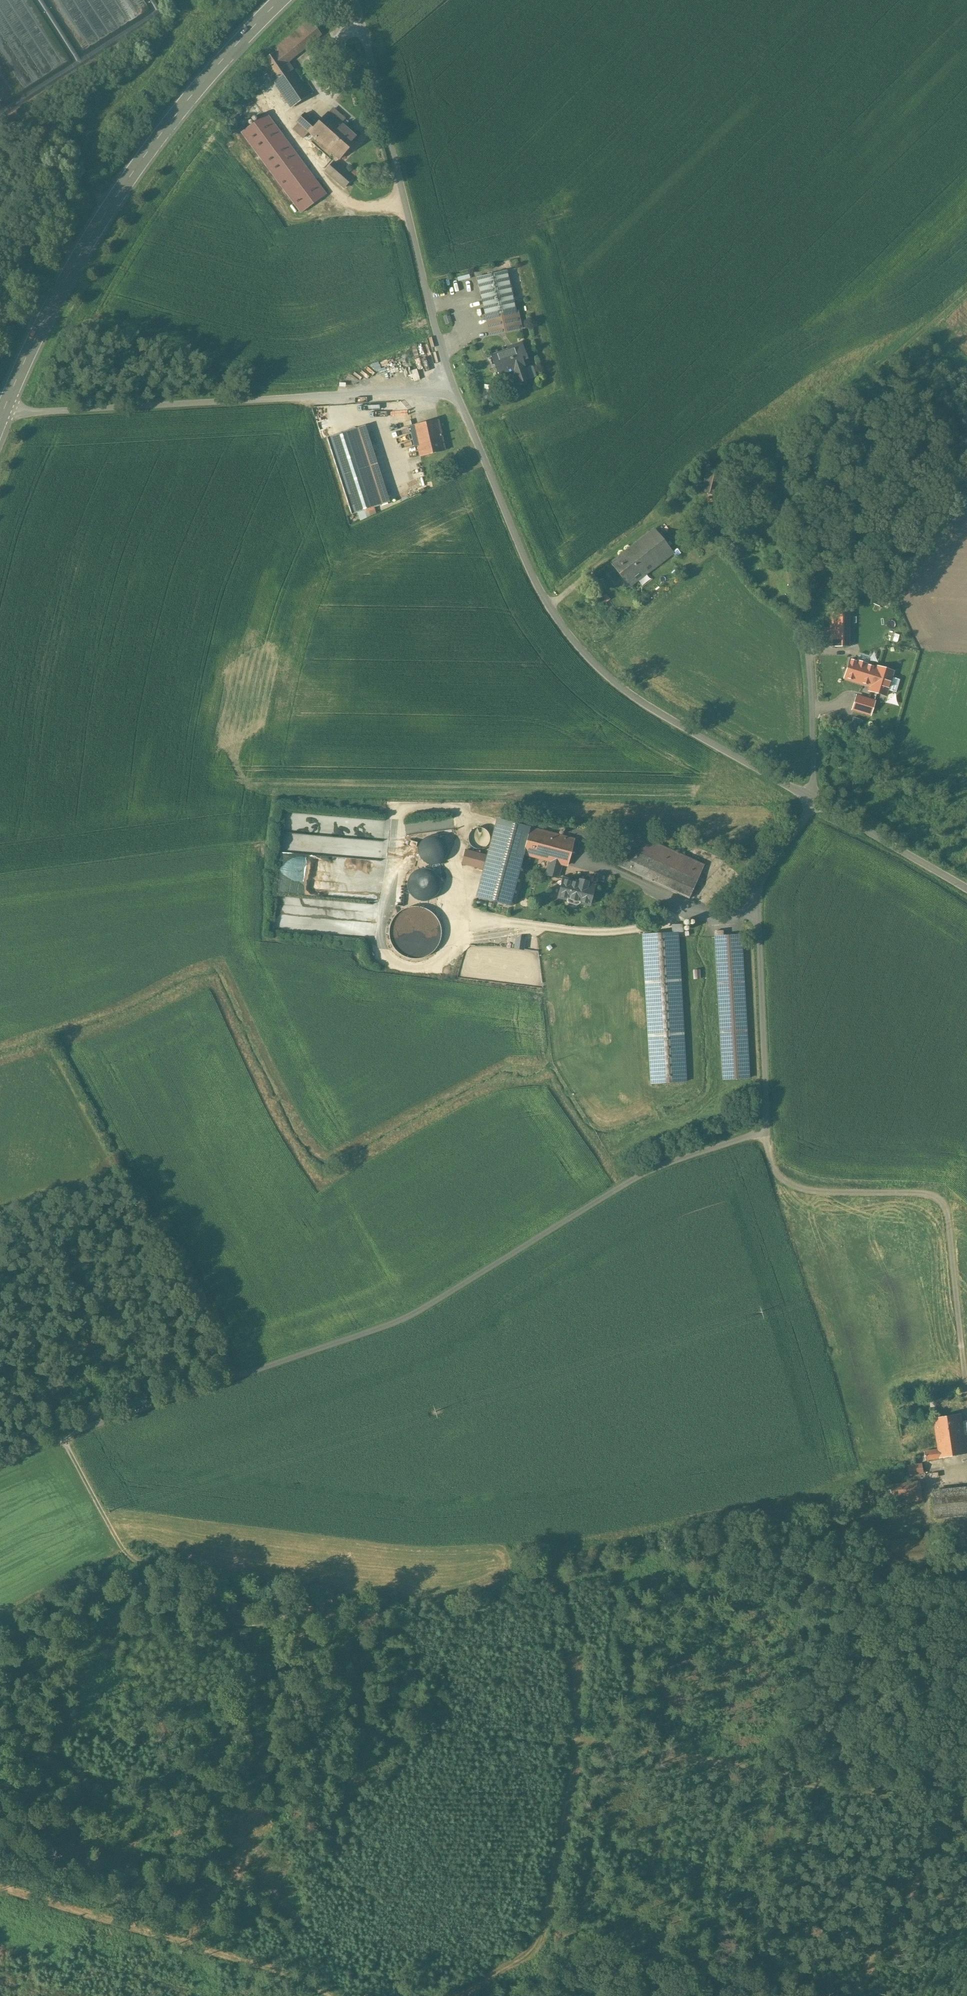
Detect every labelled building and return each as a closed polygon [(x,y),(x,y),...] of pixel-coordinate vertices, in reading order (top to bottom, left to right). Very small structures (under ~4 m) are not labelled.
[(309,21),(274,50),(276,52),(279,50),(287,62),(321,35),(309,21)] [(287,62),(279,50),(276,52),(260,63),(291,108),(310,95),(287,62)] [(357,139),(327,113),(327,114),(316,125),(309,133),(339,159),(357,139)] [(326,194),(266,114),(241,133),(300,213),(326,194)] [(304,114),(297,122),(298,123),(308,132),(309,133),(316,125),(304,114)] [(308,132),(298,123),(293,129),(303,138),(308,132)] [(352,179),(333,162),(320,177),(339,194),(352,179)] [(506,271),(476,278),(485,318),(501,314),(515,311),(506,271)] [(515,311),(501,314),(504,326),(518,323),(515,311)] [(513,349),(492,356),(500,378),(513,374),(524,370),(524,369),(521,360),(526,358),(520,342),(512,345),(513,349)] [(532,367),(524,369),(524,370),(527,379),(535,377),(532,367)] [(524,370),(513,374),(517,383),(527,379),(524,370)] [(438,420),(413,426),(420,456),(444,451),(438,420)] [(365,425),(356,428),(375,486),(384,483),(365,425)] [(375,486),(356,428),(326,438),(351,515),(357,513),(363,511),(381,505),(376,491),(385,488),(384,483),(375,486)] [(728,474),(700,467),(694,489),(723,497),(728,474)] [(385,488),(376,491),(381,505),(389,503),(385,488)] [(672,552),(655,529),(638,543),(655,566),(672,552)] [(638,543),(613,562),(610,563),(628,587),(630,585),(655,566),(638,543)] [(888,594),(882,591),(875,604),(881,607),(888,594)] [(835,612),(830,612),(830,647),(848,647),(849,613),(835,612)] [(876,668),(850,660),(844,678),(871,686),(870,690),(885,695),(892,672),(877,667),(876,668)] [(874,702),(857,696),(853,709),(870,714),(874,702)] [(912,713),(906,711),(903,723),(909,724),(912,713)] [(499,820),(478,897),(509,905),(523,854),(530,828),(499,820)] [(483,829),(481,828),(478,828),(476,828),(474,829),(472,830),(471,831),(470,832),(469,833),(468,835),(468,836),(468,837),(468,839),(468,841),(468,842),(469,844),(470,846),(472,847),(473,848),(475,849),(477,849),(479,849),(481,849),(483,848),(485,847),(486,846),(488,844),(488,843),(489,841),(489,840),(489,838),(489,837),(489,836),(489,835),(488,833),(486,831),(485,830),(483,829)] [(574,840),(530,828),(523,854),(549,861),(561,864),(567,866),(574,840)] [(703,865),(630,832),(615,865),(624,869),(636,842),(655,850),(651,859),(697,880),(703,865)] [(436,839),(433,838),(431,838),(428,839),(426,840),(424,841),(422,842),(421,844),(419,846),(418,848),(418,849),(417,851),(417,853),(417,855),(418,856),(418,858),(419,859),(420,861),(421,863),(423,864),(424,866),(426,866),(427,867),(430,868),(432,868),(435,867),(437,867),(439,866),(441,864),(443,862),(444,861),(445,859),(446,857),(446,855),(447,853),(446,851),(446,850),(446,848),(445,847),(444,845),(443,843),(441,842),(440,841),(439,840),(438,840),(436,839)] [(655,850),(636,842),(624,869),(642,878),(651,859),(655,850)] [(488,857),(465,850),(461,863),(485,870),(488,857)] [(697,880),(651,859),(642,878),(688,899),(697,880)] [(561,864),(549,861),(546,875),(557,877),(561,864)] [(426,871),(423,871),(420,871),(417,872),(415,873),(413,874),(412,875),(411,876),(410,878),(409,879),(408,881),(408,882),(407,884),(407,885),(407,888),(407,889),(407,891),(408,893),(408,894),(409,896),(411,898),(412,900),(414,901),(415,902),(417,902),(419,903),(423,904),(427,903),(430,902),(431,902),(433,901),(434,900),(435,898),(436,897),(437,895),(438,893),(439,892),(439,890),(439,889),(440,887),(439,885),(439,883),(439,882),(438,880),(437,878),(435,876),(433,874),(431,873),(430,872),(428,872),(426,871)] [(579,883),(570,881),(563,879),(562,879),(558,897),(559,897),(566,899),(566,901),(567,904),(576,906),(579,904),(579,902),(588,905),(589,905),(593,887),(592,887),(586,885),(587,882),(586,882),(580,880),(579,880),(579,883)] [(418,908),(414,908),(410,909),(407,909),(405,910),(403,911),(400,913),(398,914),(396,916),(394,918),(392,921),(391,924),(390,926),(390,928),(389,930),(389,933),(389,935),(389,937),(389,939),(390,942),(390,943),(391,945),(392,947),(393,949),(396,952),(398,955),(400,956),(401,957),(404,959),(407,960),(410,961),(414,961),(417,961),(420,961),(423,960),(425,959),(427,958),(429,957),(431,955),(434,954),(436,951),(438,948),(440,944),(441,942),(441,940),(441,938),(442,934),(441,931),(441,929),(440,926),(440,924),(439,922),(437,920),(436,918),(434,916),(431,914),(429,912),(426,911),(423,909),(421,909),(418,908)] [(672,932),(644,934),(653,1084),(685,1082),(677,937),(676,933),(683,932),(682,924),(672,925),(672,932)] [(740,934),(723,935),(723,931),(716,931),(717,938),(725,1080),(748,1079),(740,934)] [(515,937),(514,949),(523,949),(524,938),(515,937)] [(935,1419),(939,1450),(940,1458),(966,1454),(966,1453),(964,1435),(963,1426),(961,1415),(935,1419)] [(939,1450),(925,1452),(926,1460),(940,1458),(939,1450)] [(923,1464),(908,1466),(909,1475),(924,1472),(923,1464)] [(910,1482),(890,1485),(892,1497),(907,1495),(921,1493),(920,1481),(910,1482)] [(932,1491),(935,1517),(966,1514),(966,1488),(932,1491)] [(921,1493),(907,1495),(908,1501),(922,1499),(921,1493)] [(306,1599),(299,1598),(298,1609),(317,1612),(318,1602),(306,1600),(306,1599)] [(250,1605),(237,1602),(235,1612),(234,1616),(247,1619),(250,1605)]
